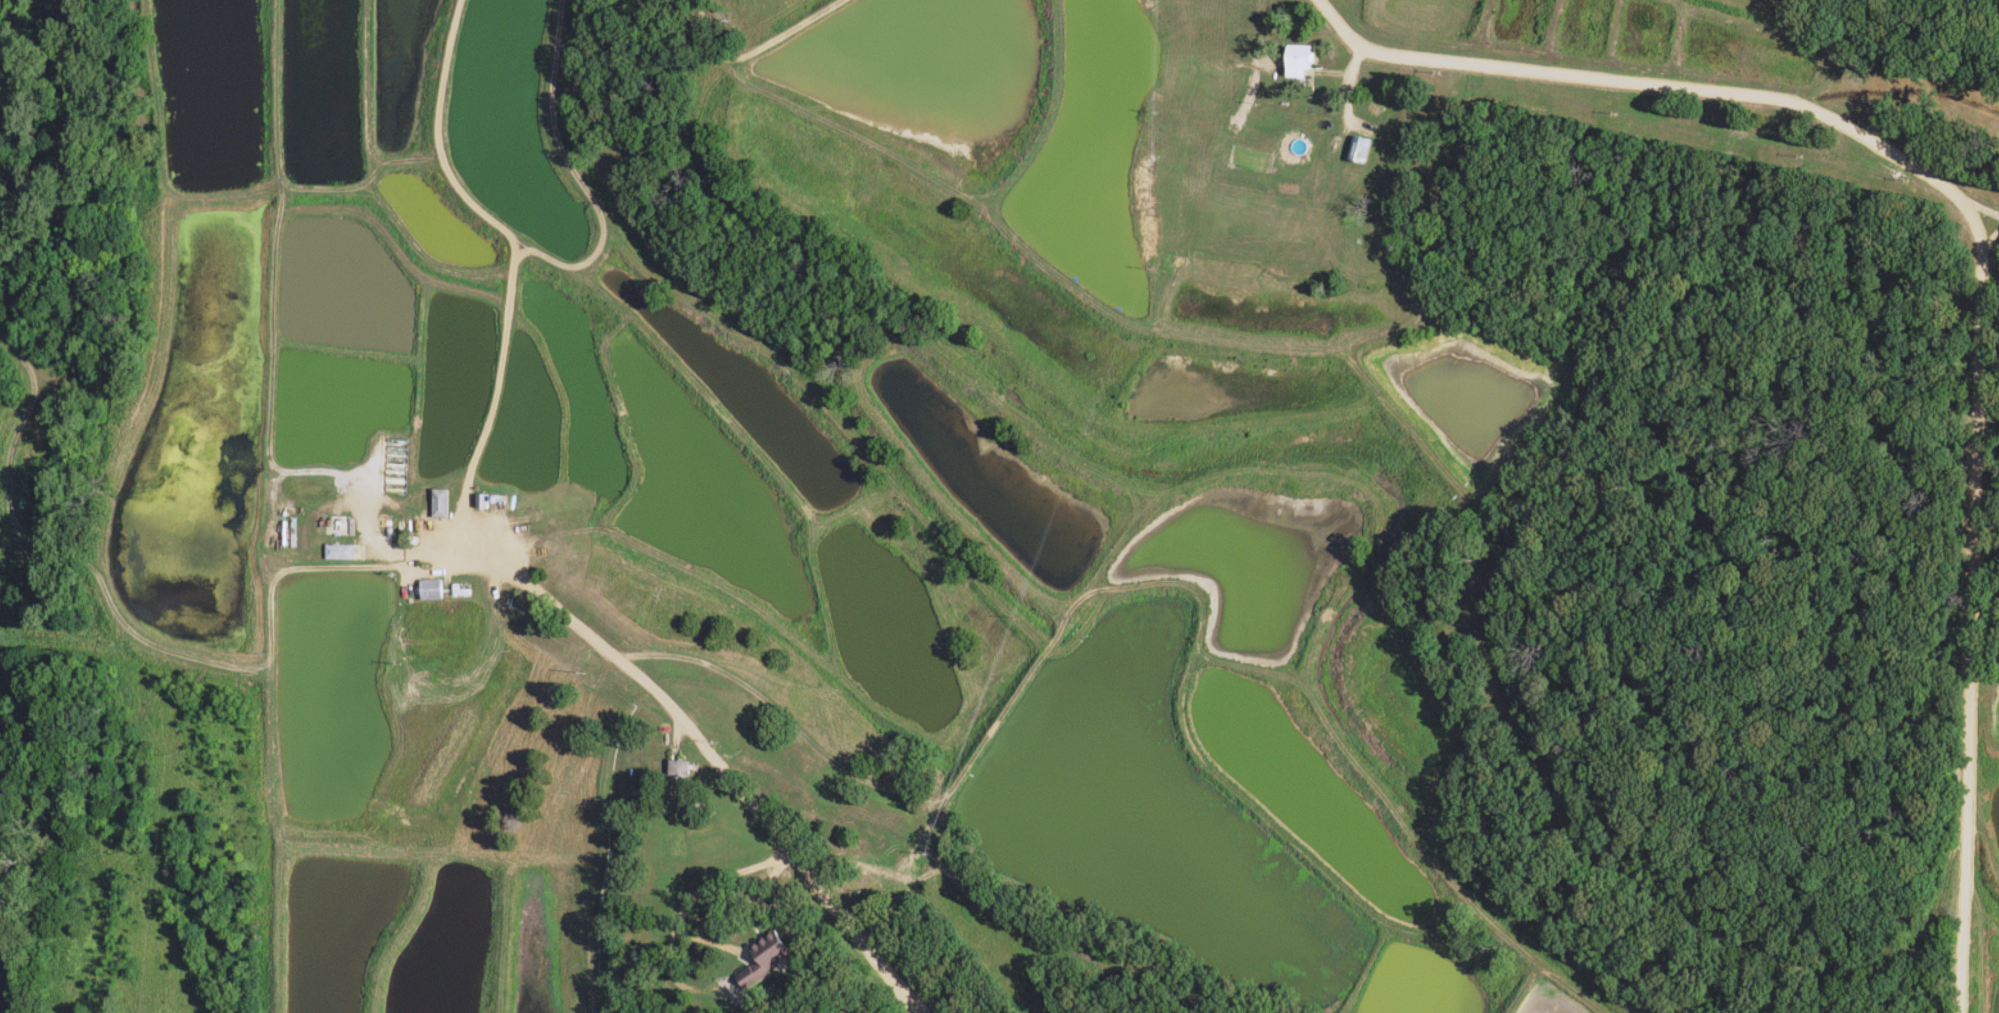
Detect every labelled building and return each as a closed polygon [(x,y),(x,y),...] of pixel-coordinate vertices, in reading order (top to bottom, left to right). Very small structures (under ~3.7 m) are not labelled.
[(1310,72),(1311,48),(1285,47),(1284,79),(1301,80),(1301,72),(1310,72)] [(1360,165),(1365,139),(1347,136),(1343,161),(1360,165)] [(446,519),(446,491),(431,491),(431,519),(446,519)] [(351,561),(351,546),(322,546),(322,561),(351,561)] [(440,601),(440,581),(418,581),(418,601),(440,601)] [(690,784),(690,762),(670,761),(669,784),(690,784)] [(751,949),(764,969),(755,975),(750,968),(737,977),(746,990),(793,958),(775,932),(751,949)]
